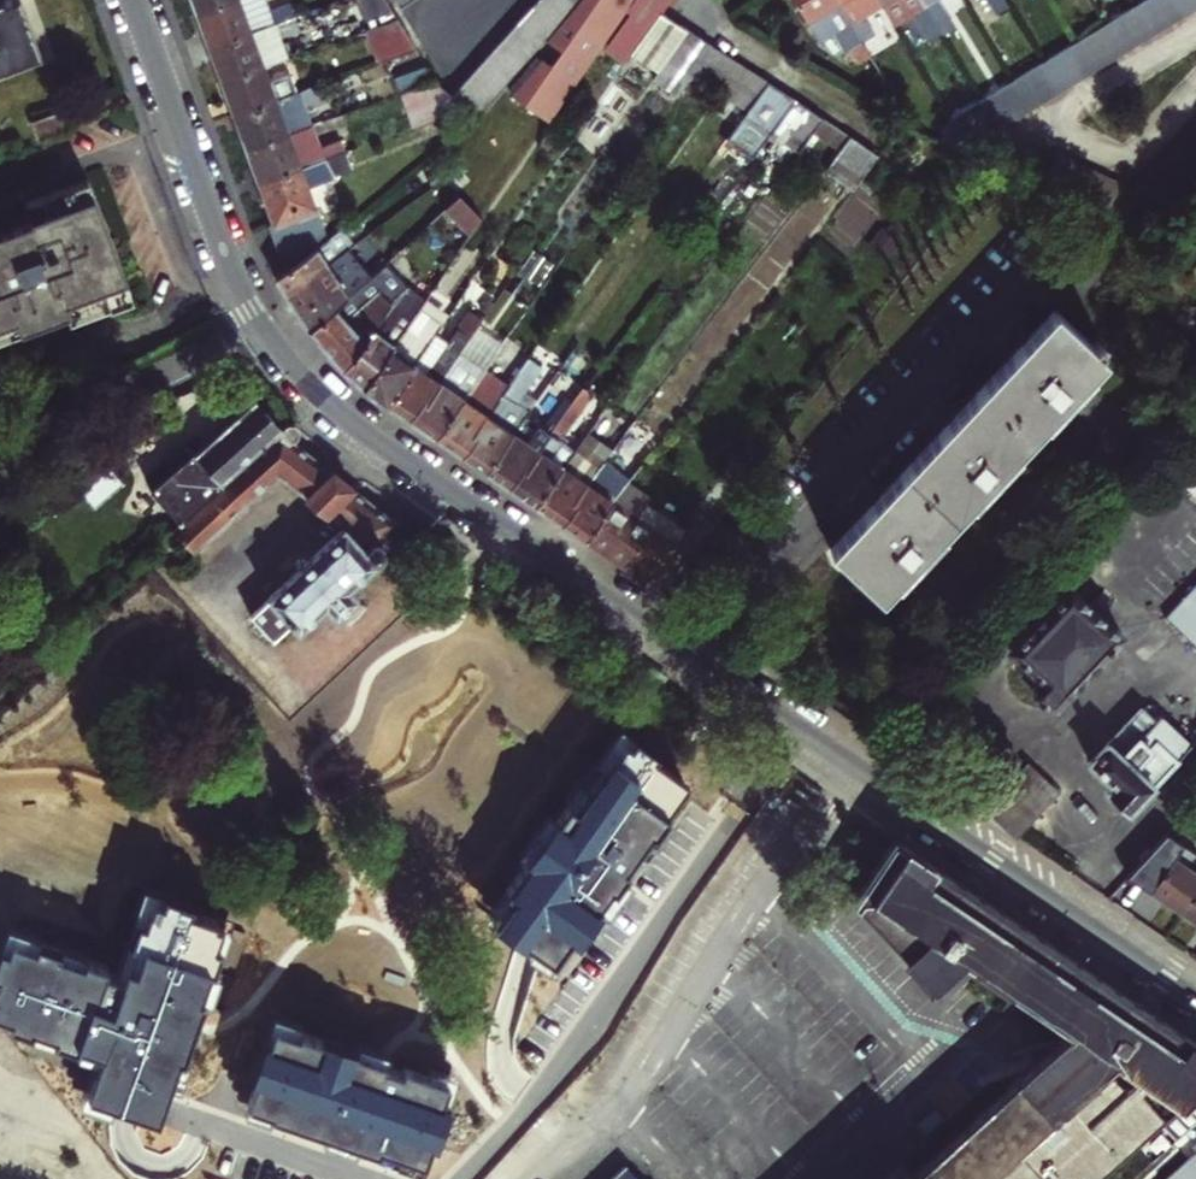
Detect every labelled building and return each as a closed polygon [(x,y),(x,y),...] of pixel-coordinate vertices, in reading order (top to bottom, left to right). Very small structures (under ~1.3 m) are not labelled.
[(21,0),(3,0),(0,1),(0,68),(40,53),(21,0)] [(192,0),(197,13),(234,0),(192,0)] [(209,48),(275,24),(295,17),(290,2),(270,9),(266,0),(234,0),(197,13),(204,33),(209,48)] [(366,25),(389,15),(382,0),(354,0),(366,25)] [(399,9),(413,0),(394,0),(399,9)] [(549,123),(633,0),(580,0),(546,40),(559,49),(549,64),(539,58),(512,97),(549,123)] [(573,3),(570,0),(544,0),(562,16),(573,3)] [(633,53),(660,13),(669,0),(640,0),(630,14),(633,16),(616,41),(633,53)] [(835,0),(793,0),(806,23),(825,11),(838,33),(848,50),(861,63),(871,57),(850,23),(838,4),(835,0)] [(838,4),(850,23),(871,57),(883,50),(876,37),(863,16),(882,4),(879,0),(835,0),(838,4)] [(921,0),(879,0),(882,4),(894,25),(913,14),(924,32),(936,24),(925,6),(921,0)] [(925,6),(936,24),(942,33),(955,26),(939,0),(921,0),(925,6)] [(996,15),(1009,7),(1004,0),(988,0),(996,15)] [(1138,5),(1155,32),(1169,24),(1154,0),(1146,0),(1138,5)] [(1169,24),(1183,15),(1174,0),(1154,0),(1169,24)] [(1183,15),(1195,7),(1195,5),(1193,0),(1174,0),(1183,15)] [(1135,6),(1123,14),(1141,41),(1155,32),(1138,5),(1135,6)] [(825,11),(806,23),(815,37),(838,33),(825,11)] [(631,56),(656,73),(687,31),(660,13),(633,53),(631,56)] [(1123,14),(1109,22),(1126,50),(1141,41),(1123,14)] [(264,66),(287,57),(280,38),(300,30),(295,17),(275,24),(209,48),(216,66),(221,81),(264,66)] [(365,29),(377,62),(415,48),(397,17),(365,29)] [(687,31),(656,73),(653,78),(678,94),(690,77),(712,46),(687,31)] [(690,77),(717,94),(739,64),(712,46),(690,77)] [(495,89),(506,77),(485,58),(473,70),(495,89)] [(768,82),(739,64),(717,94),(745,113),(768,82)] [(270,84),(264,66),(221,81),(227,97),(228,99),(234,115),(296,92),(290,77),(270,84)] [(401,93),(435,80),(426,66),(396,77),(401,93)] [(484,102),(495,89),(473,70),(462,83),(484,102)] [(401,93),(413,125),(464,107),(450,95),(435,80),(401,93)] [(768,82),(745,113),(726,141),(754,158),(771,135),(797,101),(768,82)] [(1010,82),(996,91),(1013,119),(1027,110),(1010,82)] [(324,97),(319,83),(298,91),(303,105),(324,97)] [(484,102),(462,83),(450,95),(464,107),(472,115),(484,102)] [(298,91),(296,92),(234,115),(240,132),(241,134),(246,148),(311,125),(303,105),(298,91)] [(996,91),(982,100),(999,128),(1013,119),(996,91)] [(982,100),(951,118),(982,139),(999,128),(982,100)] [(802,148),(824,119),(810,110),(797,101),(771,135),(798,154),(802,148)] [(67,130),(61,113),(29,124),(36,142),(67,130)] [(951,118),(941,141),(973,158),(974,153),(982,139),(951,118)] [(851,136),(824,119),(802,148),(829,165),(851,136)] [(253,167),(259,182),(323,158),(311,125),(246,148),(252,164),(253,167)] [(1178,141),(1195,158),(1195,135),(1189,129),(1178,141)] [(829,165),(825,170),(853,189),(879,155),(851,136),(829,165)] [(1167,154),(1193,178),(1195,174),(1195,158),(1178,141),(1167,154)] [(273,223),(297,215),(316,208),(308,187),(330,179),(328,172),(349,165),(344,151),(323,158),(259,182),(266,202),(273,223)] [(1167,154),(1156,166),(1182,190),(1193,178),(1167,154)] [(1156,166),(1145,178),(1171,202),(1182,190),(1156,166)] [(1103,176),(1088,169),(1072,203),(1087,210),(1103,176)] [(1118,183),(1103,176),(1087,210),(1102,218),(1118,183)] [(1145,178),(1133,190),(1139,236),(1171,202),(1145,178)] [(74,320),(97,311),(131,299),(109,238),(87,180),(25,202),(32,222),(0,234),(0,338),(65,313),(69,322),(74,320)] [(1133,190),(1118,183),(1102,218),(1139,236),(1133,190)] [(460,197),(445,210),(471,235),(483,218),(460,197)] [(316,208),(297,215),(304,233),(311,252),(328,239),(316,208)] [(268,225),(276,248),(304,233),(297,215),(273,223),(268,225)] [(286,295),(326,265),(339,256),(352,246),(340,229),(328,239),(311,252),(284,271),(274,278),(280,287),(286,295)] [(304,233),(276,248),(280,260),(284,271),(311,252),(304,233)] [(297,313),(309,331),(347,297),(336,280),(349,272),(351,275),(367,262),(360,252),(344,264),(339,256),(326,265),(286,295),(297,313)] [(326,350),(344,368),(406,288),(384,264),(347,297),(309,331),(326,350)] [(354,379),(364,390),(419,311),(425,301),(406,288),(344,368),(354,379)] [(1092,344),(1055,309),(1013,353),(944,426),(887,487),(829,548),(880,596),(1105,357),(1097,350),(1102,345),(1096,340),(1092,344)] [(375,397),(386,405),(435,335),(441,327),(419,311),(364,390),(375,397)] [(397,412),(408,419),(422,401),(426,405),(441,383),(439,381),(459,352),(481,321),(471,313),(448,344),(435,335),(386,405),(397,412)] [(476,357),(486,365),(507,336),(497,328),(476,357)] [(422,429),(435,437),(463,397),(475,380),(483,370),(459,352),(439,381),(441,383),(426,405),(422,401),(408,419),(422,429)] [(489,415),(486,413),(470,435),(474,437),(461,456),(473,464),(485,472),(523,420),(505,407),(515,394),(519,396),(534,376),(522,368),(501,398),(498,402),(489,415)] [(463,397),(475,406),(487,388),(475,380),(463,397)] [(470,435),(486,413),(489,415),(498,402),(501,398),(487,388),(475,406),(463,397),(435,437),(448,447),(461,456),(474,437),(470,435)] [(149,489),(176,519),(276,428),(259,409),(251,401),(194,452),(187,444),(175,452),(167,463),(171,468),(149,489)] [(497,480),(509,488),(521,471),(526,474),(541,453),(538,449),(562,416),(553,409),(538,430),(523,420),(485,472),(497,480)] [(521,471),(509,488),(521,497),(534,505),(574,451),(560,441),(573,423),(562,416),(538,449),(541,453),(526,474),(521,471)] [(275,476),(306,501),(322,513),(341,528),(249,617),(272,641),(291,623),(296,629),(323,603),(335,615),(356,594),(351,588),(376,564),(375,562),(406,533),(344,484),(289,441),(294,438),(296,433),(296,431),(296,429),(294,427),(289,425),(283,427),(282,431),(282,435),(278,431),(169,532),(190,554),(275,476)] [(586,459),(599,441),(588,434),(574,451),(586,459)] [(586,459),(574,451),(534,505),(548,515),(562,524),(574,507),(572,505),(605,461),(613,451),(599,441),(586,459)] [(585,540),(613,503),(624,488),(630,481),(605,461),(572,505),(574,507),(562,524),(573,532),(585,540)] [(613,503),(675,545),(685,531),(624,488),(613,503)] [(677,547),(675,545),(613,503),(585,540),(623,566),(641,578),(650,565),(659,572),(677,547)] [(1165,616),(1195,645),(1195,584),(1165,616)] [(1122,636),(1069,585),(1010,648),(1031,669),(1040,677),(1033,685),(1032,688),(1034,693),(1045,703),(1050,706),(1053,706),(1055,705),(1122,636)] [(1029,681),(1033,685),(1040,677),(1031,669),(1024,677),(1029,681)] [(1191,745),(1149,704),(1143,709),(1141,707),(1090,762),(1114,785),(1108,791),(1119,801),(1129,810),(1191,745)] [(496,920),(552,959),(570,933),(578,938),(686,781),(621,737),(496,920)] [(1056,791),(1026,763),(981,810),(980,812),(1016,834),(1056,791)] [(1127,875),(1165,900),(1181,911),(1195,890),(1195,871),(1191,868),(1195,861),(1195,853),(1167,833),(1127,875)] [(1163,1122),(1195,1092),(1195,1046),(1095,977),(892,840),(851,902),(934,989),(965,961),(1064,1028),(1044,1046),(1043,1038),(1008,1046),(1013,1074),(896,1178),(1099,1178),(1163,1122)] [(1195,921),(1195,890),(1181,911),(1195,921)] [(8,926),(0,949),(0,1016),(101,1051),(86,1094),(159,1119),(227,920),(146,893),(121,965),(8,926)] [(279,1016),(248,1103),(378,1149),(380,1142),(426,1158),(454,1079),(279,1016)] [(1178,1139),(1195,1124),(1195,1092),(1163,1122),(1178,1139)] [(1167,1178),(1195,1178),(1195,1153),(1167,1178)] [(622,1162),(604,1178),(639,1178),(622,1162)]
